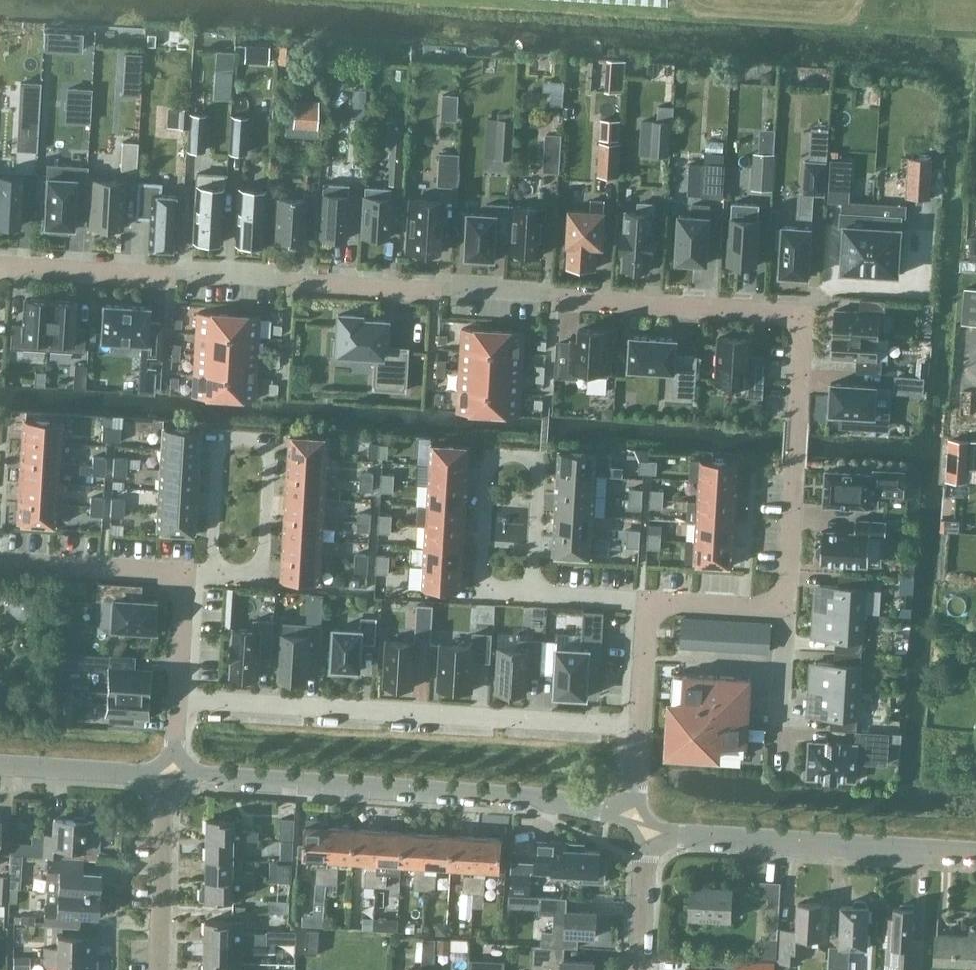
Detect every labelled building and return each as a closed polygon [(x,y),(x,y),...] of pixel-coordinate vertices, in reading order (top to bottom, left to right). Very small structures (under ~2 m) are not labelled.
[(44,28),(42,47),(43,47),(54,48),(55,28),(44,28)] [(148,34),(147,45),(154,46),(155,34),(148,34)] [(278,45),(276,62),(290,64),(291,46),(278,45)] [(307,47),(306,57),(321,58),(321,47),(307,47)] [(221,50),(221,58),(235,59),(235,51),(221,50)] [(124,53),(122,93),(139,94),(142,54),(124,53)] [(216,71),(214,98),(231,98),(233,71),(216,71)] [(761,73),(760,83),(771,83),(771,73),(761,73)] [(20,82),(16,149),(35,150),(39,83),(20,82)] [(553,83),(552,100),(560,100),(561,84),(553,83)] [(68,117),(91,119),(92,88),(70,87),(68,117)] [(294,95),(292,123),(306,124),(306,134),(316,135),(318,97),(294,95)] [(652,121),(650,153),(668,154),(671,122),(672,122),(673,106),(658,105),(657,121),(652,121)] [(178,107),(177,127),(180,127),(187,128),(188,108),(178,107)] [(188,126),(187,149),(203,150),(205,114),(189,114),(188,126)] [(229,151),(244,152),(246,117),(231,116),(229,151)] [(514,120),(497,119),(495,156),(512,157),(514,120)] [(601,119),(600,137),(618,138),(619,121),(601,119)] [(390,129),(388,156),(401,157),(403,130),(392,129),(390,129)] [(560,135),(546,134),(544,170),(558,171),(560,135)] [(123,142),(121,169),(136,170),(137,143),(123,142)] [(600,142),(598,174),(618,175),(620,143),(600,142)] [(706,152),(705,165),(725,166),(726,154),(706,152)] [(758,189),(773,190),(775,153),(760,152),(758,189)] [(436,185),(456,186),(458,154),(438,153),(436,185)] [(909,158),(906,197),(930,198),(932,159),(909,158)] [(830,159),(828,200),(849,201),(851,161),(830,159)] [(805,161),(803,193),(823,194),(825,162),(805,161)] [(703,197),(723,198),(725,166),(705,165),(703,197)] [(49,226),(49,231),(66,232),(67,227),(72,228),(74,198),(86,198),(88,167),(64,166),(63,178),(47,177),(41,181),(40,199),(45,199),(43,226),(49,226)] [(20,225),(22,176),(0,175),(0,224),(20,225)] [(94,226),(94,231),(114,232),(114,227),(121,227),(123,181),(91,180),(88,226),(94,226)] [(147,247),(175,249),(178,195),(159,194),(160,184),(138,182),(136,217),(149,218),(147,247)] [(321,193),(319,237),(345,239),(346,222),(358,223),(359,195),(357,195),(358,185),(349,185),(349,184),(322,183),(321,193)] [(364,185),(363,196),(361,236),(387,238),(389,197),(390,187),(364,185)] [(224,187),(196,186),(193,241),(221,242),(224,187)] [(265,190),(238,188),(234,243),(262,245),(265,190)] [(276,197),(273,240),(301,242),(302,228),(314,228),(316,193),(303,192),(302,198),(276,197)] [(409,199),(406,251),(412,251),(412,255),(431,256),(431,252),(438,253),(441,201),(409,199)] [(569,208),(566,244),(568,244),(567,266),(595,268),(596,246),(603,247),(605,210),(604,210),(604,200),(590,200),(590,209),(569,208)] [(731,218),(728,264),(756,266),(759,220),(760,204),(732,202),(731,218)] [(486,203),(486,214),(468,213),(468,215),(464,215),(463,230),(467,230),(466,257),(471,257),(470,262),(488,263),(489,258),(494,258),(496,229),(507,230),(508,205),(486,203)] [(620,254),(624,254),(623,268),(627,268),(627,272),(643,273),(643,269),(647,269),(648,256),(652,256),(654,233),(650,233),(651,215),(653,215),(654,203),(638,203),(638,213),(627,212),(625,232),(621,231),(620,254)] [(679,215),(676,261),(679,262),(678,266),(693,267),(693,263),(706,263),(709,205),(693,204),(692,216),(679,215)] [(510,253),(514,253),(514,256),(530,257),(530,254),(542,255),(545,207),(513,205),(510,253)] [(799,227),(782,226),(781,230),(777,230),(776,247),(781,247),(779,275),(787,275),(786,280),(800,280),(800,276),(808,276),(811,213),(799,212),(799,227)] [(841,213),(840,224),(844,225),(841,271),(869,273),(872,227),(871,227),(872,215),(841,213)] [(872,227),(869,273),(898,275),(898,273),(897,273),(899,244),(904,244),(905,232),(900,231),(901,216),(872,215),(871,227),(872,227)] [(970,236),(969,261),(960,261),(960,272),(975,272),(975,236),(970,236)] [(963,289),(960,325),(975,326),(975,290),(963,289)] [(10,347),(47,350),(50,300),(25,298),(24,324),(12,324),(10,347)] [(835,309),(834,334),(878,337),(879,314),(886,314),(886,300),(861,298),(860,311),(835,309)] [(50,300),(47,350),(84,352),(85,328),(73,327),(75,301),(50,300)] [(140,343),(139,358),(149,359),(148,376),(160,376),(161,359),(163,322),(147,321),(148,306),(102,303),(99,340),(140,343)] [(226,335),(228,314),(196,312),(195,333),(226,335)] [(228,314),(226,335),(258,337),(259,316),(228,314)] [(374,355),(372,388),(405,390),(408,348),(383,347),(384,321),(358,319),(358,316),(337,314),(336,338),(331,338),(330,353),(374,355)] [(173,319),(173,327),(181,328),(181,319),(173,319)] [(273,333),(280,334),(281,325),(273,325),(273,333)] [(462,328),(460,349),(492,350),(493,329),(462,328)] [(556,376),(577,377),(578,370),(591,371),(591,375),(604,376),(604,372),(608,372),(611,330),(579,328),(578,345),(570,345),(570,344),(558,343),(556,376)] [(493,329),(492,350),(523,352),(525,331),(493,329)] [(195,333),(194,354),(225,355),(226,335),(195,333)] [(878,337),(834,334),(832,358),(857,359),(856,372),(882,374),(883,360),(876,359),(878,337)] [(226,335),(225,355),(257,357),(258,337),(226,335)] [(681,384),(695,384),(696,356),(676,355),(677,338),(630,335),(628,369),(682,372),(681,384)] [(437,344),(445,344),(446,336),(438,336),(437,344)] [(748,384),(747,396),(762,397),(764,368),(750,367),(752,339),(718,337),(715,382),(748,384)] [(172,344),(171,352),(179,353),(180,345),(172,344)] [(460,349),(459,369),(491,371),(492,350),(460,349)] [(272,350),(271,358),(279,359),(279,351),(272,350)] [(492,350),(491,371),(522,373),(523,352),(492,350)] [(179,353),(171,352),(171,360),(179,361),(179,353)] [(194,354),(192,374),(224,376),(225,355),(194,354)] [(225,355),(224,376),(255,378),(257,357),(225,355)] [(279,359),(271,358),(271,366),(278,367),(279,359)] [(436,361),(436,369),(444,370),(444,362),(436,361)] [(537,366),(536,374),(544,374),(545,366),(537,366)] [(444,370),(436,369),(436,377),(443,378),(444,370)] [(459,369),(458,390),(489,392),(491,371),(459,369)] [(491,371),(489,392),(521,394),(522,373),(491,371)] [(192,374),(191,395),(192,395),(223,397),(224,376),(192,374)] [(544,374),(536,374),(536,382),(544,382),(544,374)] [(224,376),(223,397),(254,399),(255,378),(224,376)] [(896,376),(895,392),(923,393),(924,377),(904,376),(896,376)] [(170,378),(170,386),(178,386),(178,378),(170,378)] [(831,382),(829,413),(841,413),(841,418),(840,428),(880,430),(880,416),(874,416),(876,385),(831,382)] [(277,390),(277,384),(270,383),(269,391),(277,392),(277,390)] [(457,411),(488,413),(489,392),(458,390),(457,411)] [(489,392),(488,413),(520,415),(521,394),(489,392)] [(604,409),(603,420),(614,421),(614,410),(604,409)] [(950,416),(948,440),(975,442),(975,423),(963,422),(963,416),(950,416)] [(23,419),(21,440),(60,442),(61,421),(23,419)] [(107,441),(110,441),(111,428),(102,427),(102,441),(107,441)] [(162,427),(161,448),(199,451),(200,430),(162,427)] [(111,428),(110,441),(114,441),(119,442),(120,428),(111,428)] [(290,435),(289,456),(327,459),(328,437),(290,435)] [(21,440),(20,461),(59,463),(60,442),(21,440)] [(945,481),(970,482),(971,470),(975,471),(975,442),(948,440),(945,481)] [(375,457),(378,457),(379,444),(370,443),(369,456),(375,457)] [(431,443),(430,464),(468,466),(469,446),(431,443)] [(379,444),(378,457),(381,457),(382,457),(387,457),(388,444),(379,444)] [(161,448),(159,469),(198,471),(199,451),(161,448)] [(559,451),(558,473),(596,475),(623,476),(624,468),(603,467),(603,453),(597,453),(559,451)] [(92,456),(92,465),(105,466),(106,457),(92,456)] [(289,456),(287,477),(326,479),(327,459),(289,456)] [(113,466),(126,467),(127,458),(113,457),(113,466)] [(639,473),(648,473),(649,460),(640,459),(639,473)] [(699,481),(737,483),(738,461),(700,459),(700,460),(699,481)] [(649,460),(648,473),(657,473),(657,460),(649,460)] [(20,461),(19,481),(57,483),(59,463),(20,461)] [(430,464),(429,485),(467,487),(468,466),(430,464)] [(105,466),(92,465),(91,474),(105,475),(105,466)] [(126,476),(126,467),(113,466),(112,475),(126,476)] [(159,469),(158,489),(197,492),(198,471),(159,469)] [(870,476),(870,474),(826,471),(824,505),(868,508),(869,486),(903,488),(904,472),(874,470),(874,477),(870,476)] [(361,472),(360,481),(373,482),(374,473),(361,472)] [(558,473),(556,493),(595,495),(596,475),(558,473)] [(382,474),(381,482),(394,483),(395,474),(382,474)] [(287,477),(286,497),(324,499),(326,479),(287,477)] [(19,481),(18,501),(56,504),(57,483),(19,481)] [(373,482),(360,481),(359,490),(373,490),(373,482)] [(699,481),(698,501),(736,504),(737,483),(699,481)] [(394,483),(381,482),(380,491),(394,492),(394,483)] [(429,485),(428,505),(466,508),(467,487),(429,485)] [(630,488),(629,497),(642,498),(643,489),(630,488)] [(158,489),(157,510),(195,512),(197,492),(158,489)] [(650,489),(650,499),(663,499),(664,490),(650,489)] [(556,493),(555,513),(593,516),(595,495),(556,493)] [(90,497),(89,506),(103,506),(103,498),(90,497)] [(286,497),(285,517),(323,520),(324,499),(286,497)] [(642,498),(629,497),(629,506),(642,507),(642,498)] [(110,507),(124,508),(124,499),(111,498),(110,507)] [(663,499),(650,499),(649,507),(663,508),(663,499)] [(56,504),(18,501),(17,523),(55,525),(56,504)] [(687,521),(696,522),(735,524),(736,504),(698,501),(688,501),(687,521)] [(428,505),(426,526),(464,528),(466,508),(428,505)] [(103,506),(89,506),(89,514),(102,515),(103,506)] [(123,517),(124,508),(110,507),(110,516),(123,517)] [(195,512),(157,510),(156,531),(194,533),(195,512)] [(358,513),(358,521),(371,522),(371,513),(358,513)] [(555,513),(554,534),(592,536),(593,516),(555,513)] [(379,514),(379,523),(392,524),(392,515),(379,514)] [(959,517),(942,516),(941,530),(957,532),(959,517)] [(285,517),(284,538),(322,540),(323,520),(285,517)] [(886,535),(886,521),(855,519),(854,532),(822,530),(821,544),(817,548),(817,555),(821,559),(820,563),(868,565),(870,534),(886,535)] [(343,529),(350,529),(351,521),(343,521),(343,529)] [(371,522),(358,521),(357,530),(370,531),(371,522)] [(696,522),(695,542),(734,544),(735,524),(696,522)] [(392,524),(379,523),(378,532),(391,533),(392,524)] [(426,526),(425,547),(463,549),(464,528),(426,526)] [(627,529),(627,538),(640,539),(641,530),(627,529)] [(648,530),(648,539),(661,540),(661,531),(648,530)] [(592,536),(554,534),(553,555),(591,557),(592,536)] [(284,538),(283,558),(321,560),(322,540),(284,538)] [(640,539),(627,538),(626,547),(639,547),(640,539)] [(661,540),(648,539),(647,548),(660,549),(661,540)] [(734,544),(695,542),(694,563),(732,566),(734,544)] [(425,547),(424,567),(462,569),(463,549),(425,547)] [(356,553),(355,562),(368,563),(369,554),(356,553)] [(377,555),(376,564),(389,565),(390,556),(377,555)] [(321,560),(283,558),(282,579),(320,581),(321,560)] [(368,563),(355,562),(355,571),(368,572),(368,563)] [(389,565),(376,564),(376,573),(389,573),(389,565)] [(462,569),(424,567),(423,588),(460,590),(462,569)] [(818,584),(817,611),(864,614),(866,575),(840,573),(839,585),(818,584)] [(359,579),(350,578),(349,586),(359,587),(359,579)] [(133,585),(98,583),(97,599),(111,600),(110,628),(158,631),(159,615),(157,614),(158,601),(133,599),(133,585)] [(228,588),(227,601),(235,601),(235,588),(228,588)] [(433,605),(417,604),(415,633),(415,638),(431,639),(431,634),(433,605)] [(900,606),(899,615),(911,616),(912,607),(900,606)] [(546,640),(544,674),(556,674),(555,695),(587,697),(589,650),(600,651),(602,620),(602,610),(583,609),(583,619),(582,635),(558,634),(558,641),(546,640)] [(835,640),(835,651),(861,653),(864,614),(817,611),(815,638),(835,640)] [(334,628),(331,669),(360,670),(361,642),(375,643),(376,619),(362,618),(362,630),(334,628)] [(685,645),(697,645),(699,619),(686,618),(686,622),(686,625),(686,628),(685,631),(685,635),(685,638),(685,645)] [(231,676),(259,678),(260,650),(272,650),(274,620),(254,619),(254,629),(234,628),(231,676)] [(697,645),(709,646),(711,619),(699,619),(697,645)] [(709,646),(721,647),(723,620),(711,619),(709,646)] [(721,647),(733,648),(735,621),(723,620),(721,647)] [(733,648),(745,648),(747,622),(735,621),(733,648)] [(745,648),(757,649),(759,622),(747,622),(745,648)] [(759,622),(757,649),(770,650),(771,623),(759,622)] [(279,679),(307,680),(309,650),(321,651),(322,625),(299,624),(298,635),(282,634),(279,679)] [(474,660),(490,661),(491,634),(474,633),(473,646),(441,644),(438,688),(472,690),(474,660)] [(499,648),(497,692),(525,693),(527,663),(540,664),(541,640),(520,639),(520,634),(499,633),(499,648)] [(384,685),(413,687),(416,642),(387,640),(384,685)] [(814,661),(812,689),(859,692),(861,653),(835,651),(834,663),(814,661)] [(109,655),(107,691),(151,694),(152,670),(135,669),(133,666),(133,656),(109,655)] [(682,751),(746,755),(748,724),(750,694),(749,694),(749,690),(738,678),(734,677),(684,674),(674,673),(670,737),(683,738),(682,751)] [(859,692),(812,689),(810,716),(830,717),(830,729),(856,731),(859,692)] [(131,693),(107,692),(90,691),(90,701),(107,702),(106,716),(112,717),(111,721),(133,723),(134,718),(150,719),(151,694),(135,694),(131,693)] [(55,707),(54,725),(71,726),(72,708),(55,707)] [(825,778),(825,780),(838,780),(838,779),(853,780),(855,781),(855,779),(856,763),(868,763),(871,763),(871,751),(887,752),(888,740),(889,734),(872,733),(856,733),(856,745),(840,744),(840,742),(838,742),(838,743),(828,742),(827,742),(827,743),(811,742),(811,741),(809,741),(809,743),(807,776),(807,778),(809,778),(825,778)] [(40,834),(38,855),(60,857),(60,848),(82,849),(97,850),(98,835),(92,835),(93,821),(88,821),(84,817),(74,816),(74,820),(54,819),(53,835),(40,834)] [(207,831),(207,839),(243,840),(259,840),(259,830),(243,830),(243,819),(207,819),(207,831)] [(279,841),(282,841),(293,841),(294,841),(295,820),(291,819),(281,819),(280,819),(279,841)] [(304,844),(303,858),(317,859),(317,866),(328,866),(328,860),(330,826),(320,826),(320,820),(307,819),(306,825),(305,825),(304,844)] [(328,860),(353,861),(355,828),(330,826),(328,860)] [(366,862),(365,869),(377,870),(379,830),(355,828),(353,861),(366,862)] [(404,831),(379,830),(377,870),(387,871),(401,871),(402,865),(404,831)] [(428,833),(404,831),(402,865),(415,865),(415,872),(426,873),(428,833)] [(453,834),(428,833),(426,873),(436,873),(437,867),(451,868),(453,834)] [(477,836),(453,834),(451,868),(475,869),(477,836)] [(502,838),(477,836),(475,869),(500,871),(502,838)] [(206,848),(206,859),(243,860),(243,840),(207,839),(206,848)] [(510,871),(510,874),(531,876),(531,872),(535,872),(552,873),(555,877),(562,877),(566,874),(583,875),(584,875),(584,881),(605,882),(606,858),(599,858),(600,851),(576,850),(576,843),(566,842),(539,840),(537,840),(536,863),(511,862),(510,871)] [(293,841),(282,841),(281,858),(292,859),(293,841)] [(46,880),(46,890),(58,890),(58,892),(97,894),(98,883),(104,883),(105,872),(82,870),(83,859),(48,857),(46,880)] [(206,872),(206,879),(255,880),(255,871),(242,871),(243,860),(206,859),(206,872)] [(279,881),(291,881),(292,864),(280,864),(279,881)] [(314,913),(313,925),(324,926),(325,901),(326,895),(328,866),(317,866),(315,900),(314,913)] [(328,866),(326,895),(337,895),(339,867),(328,866)] [(364,885),(364,886),(376,887),(377,870),(365,869),(364,885)] [(387,871),(377,870),(376,887),(386,887),(387,871)] [(426,873),(415,872),(414,889),(424,890),(426,873)] [(436,873),(426,873),(424,890),(435,891),(436,873)] [(510,874),(509,896),(530,897),(531,876),(510,874)] [(485,877),(464,875),(463,892),(484,894),(485,877)] [(8,876),(7,888),(19,889),(20,876),(8,876)] [(255,880),(206,879),(206,886),(203,886),(202,886),(200,888),(200,900),(206,900),(233,901),(242,901),(242,893),(255,893),(255,880)] [(721,885),(716,885),(691,883),(689,916),(730,918),(731,907),(741,908),(742,887),(732,886),(721,885)] [(58,892),(58,890),(46,890),(45,902),(44,924),(69,926),(70,914),(79,914),(102,916),(103,904),(97,904),(97,894),(58,892)] [(541,931),(541,945),(565,946),(577,947),(578,936),(595,936),(596,911),(563,909),(563,898),(564,897),(540,896),(540,901),(539,913),(554,914),(554,931),(541,931)] [(289,913),(289,901),(269,900),(269,912),(289,913)] [(842,905),(839,945),(848,946),(866,947),(869,906),(867,906),(867,903),(865,901),(857,900),(854,902),(854,905),(842,905)] [(779,902),(768,902),(766,938),(777,939),(779,902)] [(797,924),(791,924),(790,928),(779,927),(777,962),(798,963),(799,951),(804,951),(805,937),(820,938),(822,904),(798,902),(797,919),(797,924)] [(885,917),(883,947),(886,947),(885,960),(902,961),(901,969),(922,969),(924,940),(919,939),(912,939),(913,920),(914,905),(901,904),(901,908),(894,908),(893,917),(885,917)] [(937,934),(936,934),(935,961),(975,963),(975,913),(970,912),(969,936),(945,935),(937,934)] [(21,922),(21,923),(34,923),(35,915),(21,914),(21,915),(21,922)] [(205,936),(205,941),(267,943),(268,932),(242,932),(243,921),(205,920),(205,936)] [(305,953),(312,953),(316,953),(318,930),(306,929),(305,953)] [(268,930),(268,932),(267,943),(277,943),(295,943),(296,943),(297,930),(295,930),(268,930)] [(44,947),(43,957),(95,958),(95,944),(98,944),(98,935),(56,934),(56,948),(44,947)] [(436,938),(435,952),(449,952),(450,938),(436,938)] [(777,939),(766,938),(761,938),(759,959),(776,960),(777,939)] [(204,949),(204,961),(242,962),(242,952),(248,952),(267,952),(277,952),(277,943),(267,943),(205,941),(204,949)] [(593,961),(563,960),(563,948),(565,948),(565,946),(541,945),(533,945),(531,969),(534,969),(593,969),(593,961)] [(840,946),(830,946),(829,969),(848,969),(849,947),(840,947),(840,946)] [(30,956),(13,956),(13,969),(30,969),(30,956)] [(55,969),(94,969),(95,958),(43,957),(43,966),(55,966),(55,969)] [(685,969),(776,969),(776,961),(736,959),(736,963),(714,962),(714,969),(685,968),(685,969)] [(242,962),(204,961),(201,961),(201,962),(199,964),(199,969),(242,969),(242,962)]
